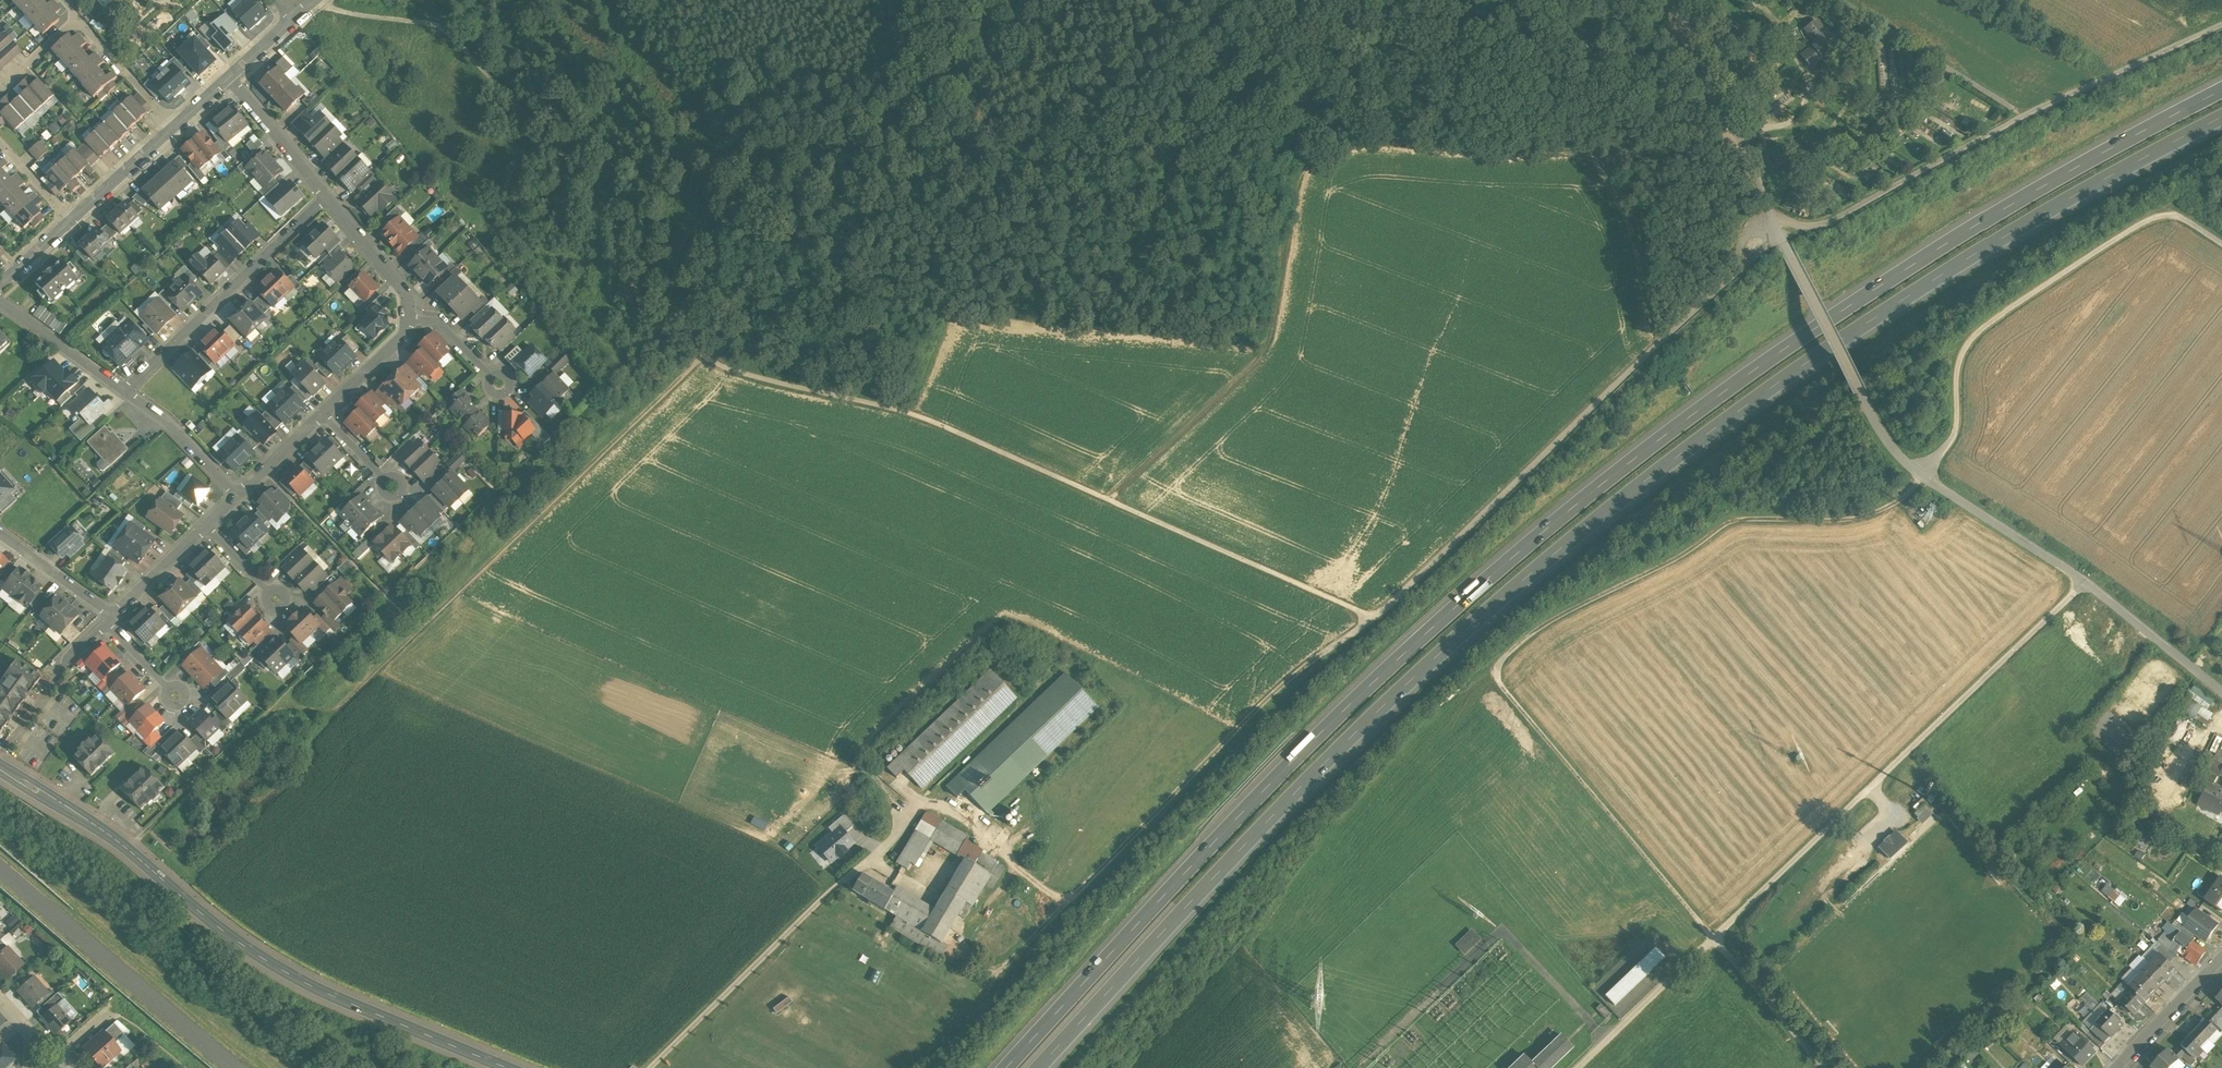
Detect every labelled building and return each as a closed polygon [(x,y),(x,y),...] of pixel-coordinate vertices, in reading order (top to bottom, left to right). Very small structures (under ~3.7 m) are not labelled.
[(16,6),(24,16),(41,1),(40,0),(23,0),(16,6)] [(41,1),(24,16),(33,26),(56,5),(52,0),(46,6),(41,1)] [(104,9),(115,0),(96,0),(104,9)] [(265,17),(250,0),(249,0),(234,13),(241,21),(250,31),(265,17)] [(56,5),(33,26),(42,36),(59,21),(54,16),(61,10),(56,5)] [(236,25),(241,21),(234,13),(230,8),(225,12),(226,14),(236,25)] [(236,25),(226,14),(222,18),(234,33),(239,28),(236,25)] [(234,33),(222,18),(212,27),(218,34),(212,39),(225,53),(235,44),(229,38),(234,33)] [(1817,22),(1805,30),(1817,46),(1804,55),(1811,66),(1836,47),(1835,46),(1829,39),(1817,22)] [(3,32),(0,35),(0,38),(7,46),(12,42),(3,32)] [(1836,34),(1829,39),(1835,46),(1841,41),(1836,34)] [(67,35),(50,50),(59,60),(82,39),(78,35),(72,40),(67,35)] [(195,40),(206,52),(211,47),(200,35),(195,40)] [(82,39),(59,60),(67,69),(84,54),(80,50),(86,44),(82,39)] [(200,76),(215,62),(206,52),(195,40),(180,53),(190,65),(198,74),(200,76)] [(12,42),(7,46),(16,56),(21,52),(12,42)] [(16,56),(7,46),(2,51),(11,60),(16,56)] [(0,53),(0,58),(6,65),(11,60),(2,51),(0,53)] [(89,60),(84,54),(67,69),(76,79),(99,58),(95,54),(89,60)] [(99,58),(76,79),(85,89),(101,74),(97,69),(104,63),(99,58)] [(182,76),(187,72),(185,69),(175,58),(170,62),(173,66),(182,76)] [(283,58),(275,65),(279,68),(286,75),(293,68),(283,58)] [(198,74),(190,65),(185,69),(187,72),(193,79),(198,74)] [(182,76),(173,66),(163,75),(180,94),(191,85),(182,76)] [(279,68),(261,85),(274,99),(290,84),(284,77),(286,75),(279,68)] [(101,74),(85,89),(94,99),(102,91),(112,82),(117,78),(112,73),(106,78),(101,74)] [(169,104),(180,94),(163,75),(152,85),(161,95),(169,104)] [(37,79),(32,84),(27,78),(22,82),(43,105),(53,96),(37,79)] [(156,100),(161,95),(152,85),(149,81),(144,86),(156,100)] [(43,105),(22,82),(17,86),(23,92),(18,97),(34,114),(43,105)] [(112,82),(102,91),(106,95),(116,87),(112,82)] [(290,84),(274,99),(287,112),(305,95),(298,88),(296,90),(290,84)] [(313,92),(302,102),(308,108),(319,98),(313,92)] [(143,100),(138,94),(133,99),(138,104),(143,100)] [(34,114),(18,97),(13,101),(8,95),(3,99),(24,123),(34,114)] [(133,99),(132,97),(122,106),(137,123),(147,114),(138,104),(133,99)] [(3,99),(0,102),(0,106),(4,110),(0,113),(0,116),(6,123),(14,132),(24,123),(3,99)] [(152,109),(143,100),(138,104),(147,114),(152,109)] [(137,123),(122,106),(113,114),(114,116),(128,131),(137,123)] [(247,126),(232,107),(222,115),(237,134),(247,126)] [(314,121),(305,111),(293,123),(302,132),(314,121)] [(237,134),(222,115),(212,124),(219,132),(227,142),(228,142),(237,134)] [(302,132),(301,133),(311,144),(331,125),(320,115),(314,121),(302,132)] [(128,131),(114,116),(104,124),(119,141),(129,132),(128,131)] [(119,141),(104,124),(95,133),(110,150),(119,141)] [(331,125),(311,144),(322,154),(322,153),(338,138),(341,136),(331,125)] [(227,142),(219,132),(214,136),(218,142),(226,151),(232,147),(228,142),(227,142)] [(110,150),(95,133),(85,142),(87,144),(91,149),(100,158),(110,150)] [(213,146),(203,133),(193,142),(210,162),(220,154),(213,146)] [(338,138),(322,153),(327,158),(340,146),(343,143),(338,138)] [(259,140),(254,144),(251,141),(246,145),(254,154),(263,145),(259,140)] [(38,142),(28,150),(33,156),(43,147),(38,142)] [(210,162),(193,142),(183,150),(193,162),(199,170),(200,170),(210,162)] [(226,151),(218,142),(213,146),(220,154),(224,159),(226,161),(231,157),(226,151)] [(91,149),(87,144),(82,148),(86,153),(91,149)] [(340,146),(327,158),(324,161),(329,166),(344,151),(340,146)] [(43,147),(33,156),(37,160),(47,152),(43,147)] [(82,148),(77,153),(82,158),(86,153),(82,148)] [(77,153),(74,149),(64,158),(79,175),(84,170),(90,177),(95,172),(90,167),(82,158),(77,153)] [(100,158),(91,149),(86,153),(95,163),(100,158)] [(329,166),(328,167),(338,177),(357,159),(347,149),(344,151),(329,166)] [(257,160),(247,168),(247,169),(256,178),(274,162),(265,152),(257,160)] [(95,163),(86,153),(82,158),(90,167),(95,163)] [(220,154),(210,162),(214,168),(224,159),(220,154)] [(252,155),(238,168),(243,173),(247,169),(247,168),(257,160),(252,155)] [(187,166),(179,156),(173,162),(174,164),(175,163),(182,171),(187,166)] [(79,175),(64,158),(54,167),(75,190),(80,186),(74,179),(79,175)] [(357,159),(338,177),(348,188),(349,187),(367,169),(357,159)] [(199,170),(193,162),(188,167),(201,182),(206,177),(205,175),(200,170),(199,170)] [(210,162),(200,170),(205,175),(214,168),(210,162)] [(274,162),(256,178),(264,187),(265,188),(274,179),(282,172),(274,162)] [(174,164),(159,177),(176,196),(192,182),(182,171),(175,163),(174,164)] [(75,190),(54,167),(45,175),(51,182),(60,192),(65,188),(71,194),(75,190)] [(367,169),(349,187),(353,192),(372,174),(367,169)] [(4,175),(0,179),(0,196),(19,179),(15,174),(9,180),(4,175)] [(176,196),(159,177),(144,191),(143,192),(150,199),(161,210),(176,196)] [(368,178),(357,188),(362,193),(372,182),(368,178)] [(0,196),(0,204),(5,209),(21,194),(17,190),(24,184),(19,179),(0,196)] [(274,179),(265,188),(264,187),(259,192),(264,197),(279,184),(274,179)] [(60,192),(51,182),(46,187),(55,197),(60,192)] [(283,189),(269,202),(282,217),(303,197),(290,183),(283,189)] [(379,183),(358,203),(370,216),(382,205),(386,209),(395,200),(379,183)] [(279,184),(264,197),(269,202),(283,189),(279,184)] [(142,190),(133,198),(143,206),(150,199),(143,192),(144,191),(142,190)] [(26,199),(21,194),(5,209),(13,219),(37,198),(33,193),(26,199)] [(37,198),(13,219),(22,229),(29,222),(39,213),(35,208),(41,203),(37,198)] [(127,203),(117,212),(130,226),(139,217),(127,203)] [(397,207),(383,220),(390,228),(400,218),(400,219),(404,215),(397,207)] [(130,226),(117,212),(108,220),(110,222),(119,232),(121,234),(130,226)] [(39,213),(29,222),(34,227),(44,218),(39,213)] [(400,219),(400,218),(390,228),(382,235),(391,245),(409,228),(400,219)] [(110,222),(105,227),(114,237),(119,232),(110,222)] [(245,228),(239,222),(228,232),(245,250),(256,239),(245,228)] [(260,234),(250,224),(245,228),(256,239),(260,234)] [(322,225),(310,237),(312,239),(305,246),(316,258),(326,248),(336,239),(335,238),(322,225)] [(114,237),(105,227),(100,231),(109,241),(114,237)] [(417,237),(409,228),(391,245),(400,254),(408,246),(418,237),(417,237)] [(100,231),(98,229),(89,238),(101,251),(111,243),(109,241),(100,231)] [(245,250),(228,232),(217,243),(223,249),(233,260),(234,261),(245,250)] [(422,233),(417,237),(418,237),(408,246),(415,253),(429,240),(422,233)] [(101,251),(89,238),(80,246),(82,248),(91,258),(92,260),(101,251)] [(336,239),(326,248),(331,253),(339,245),(341,243),(336,238),(335,238),(336,239)] [(429,240),(415,253),(420,258),(428,249),(429,250),(434,245),(429,240)] [(331,253),(329,255),(334,259),(341,253),(344,250),(339,245),(331,253)] [(82,248),(76,253),(85,263),(91,258),(82,248)] [(233,260),(223,249),(218,254),(222,258),(229,265),(233,260)] [(420,258),(410,267),(419,276),(438,259),(429,250),(428,249),(420,258)] [(341,253),(334,259),(324,269),(329,274),(337,282),(337,283),(343,278),(344,278),(346,276),(346,274),(354,267),(341,253)] [(210,255),(210,254),(203,260),(201,262),(204,265),(198,271),(211,284),(226,271),(217,262),(214,258),(210,255)] [(218,254),(214,258),(217,262),(222,258),(218,254)] [(198,255),(190,262),(198,271),(204,265),(201,262),(203,260),(198,255)] [(438,259),(419,276),(429,286),(438,277),(447,268),(446,267),(438,259)] [(71,265),(68,268),(62,262),(36,285),(42,291),(38,294),(44,301),(47,298),(50,301),(53,298),(56,301),(64,293),(63,292),(66,289),(67,290),(76,283),(73,280),(76,277),(73,274),(77,271),(71,265)] [(451,263),(446,267),(447,268),(438,277),(442,281),(456,268),(451,263)] [(185,267),(176,276),(180,281),(185,277),(183,275),(188,270),(185,267)] [(442,281),(442,282),(447,286),(455,279),(461,274),(456,268),(442,281)] [(197,279),(188,270),(183,275),(185,277),(185,276),(193,284),(197,279)] [(286,280),(277,270),(267,280),(283,297),(293,288),(293,287),(286,280)] [(359,272),(347,283),(351,288),(363,276),(359,272)] [(329,274),(323,279),(331,288),(337,282),(329,274)] [(301,286),(291,275),(286,280),(293,287),(293,288),(296,291),(301,286)] [(378,289),(365,275),(363,276),(351,288),(361,298),(364,295),(368,299),(378,289)] [(193,284),(185,276),(185,277),(180,281),(176,285),(192,303),(202,293),(193,284)] [(447,286),(439,294),(451,306),(467,291),(455,279),(447,286)] [(267,280),(256,290),(262,295),(273,307),(283,297),(267,280)] [(192,303),(176,285),(167,294),(166,294),(174,302),(183,312),(192,303)] [(174,302),(166,294),(167,294),(164,290),(159,295),(166,304),(169,307),(174,302)] [(479,303),(467,291),(451,306),(463,319),(471,311),(479,304),(479,303)] [(273,307),(262,295),(257,300),(268,311),(273,307)] [(381,296),(366,310),(371,315),(378,308),(379,308),(386,301),(381,296)] [(485,298),(479,303),(479,304),(471,311),(476,316),(485,308),(490,303),(485,298)] [(268,311),(257,300),(252,304),(263,315),(268,311)] [(162,308),(156,302),(144,313),(150,319),(160,330),(172,319),(162,308)] [(252,304),(250,302),(240,312),(256,329),(267,319),(252,304)] [(169,307),(166,304),(162,308),(172,319),(176,314),(169,307)] [(63,317),(43,308),(38,319),(64,331),(67,324),(61,321),(63,317)] [(371,315),(367,318),(368,318),(361,325),(374,339),(388,326),(388,318),(379,308),(378,308),(371,315)] [(476,316),(471,321),(475,326),(489,312),(485,308),(476,316)] [(475,326),(473,328),(483,340),(485,338),(503,321),(502,320),(492,310),(489,312),(475,326)] [(256,329),(240,312),(230,321),(232,324),(243,336),(246,339),(256,329)] [(123,315),(97,341),(102,347),(129,322),(123,315)] [(150,319),(145,324),(155,334),(160,330),(150,319)] [(503,321),(485,338),(495,349),(497,347),(511,334),(515,330),(504,319),(502,320),(503,321)] [(129,322),(102,347),(105,350),(104,352),(104,354),(107,357),(109,357),(111,356),(120,366),(128,359),(128,356),(132,352),(135,352),(147,340),(129,322)] [(243,336),(232,324),(227,329),(239,340),(243,336)] [(374,339),(361,325),(356,329),(370,344),(374,339)] [(218,328),(208,337),(225,354),(234,345),(223,333),(218,328)] [(239,340),(227,329),(223,333),(234,345),(239,340)] [(449,344),(437,333),(432,337),(444,349),(449,344)] [(511,334),(497,347),(502,352),(515,338),(511,334)] [(359,349),(347,336),(341,342),(353,355),(359,349)] [(432,337),(431,336),(420,347),(423,350),(437,364),(448,353),(444,349),(432,337)] [(225,354),(208,337),(199,346),(203,351),(214,362),(216,363),(225,354)] [(341,342),(339,340),(329,349),(346,366),(355,357),(353,355),(341,342)] [(523,355),(516,362),(522,368),(529,376),(545,361),(531,347),(523,355)] [(517,348),(506,359),(518,372),(522,368),(516,362),(523,355),(517,348)] [(329,349),(320,358),(322,360),(334,373),(336,375),(346,366),(329,349)] [(423,350),(412,360),(413,361),(425,373),(429,378),(440,367),(437,364),(423,350)] [(199,355),(194,351),(189,355),(207,373),(212,369),(199,355)] [(214,362),(203,351),(199,355),(209,366),(214,362)] [(564,353),(550,367),(556,373),(570,359),(564,353)] [(189,355),(178,366),(195,385),(207,373),(189,355)] [(316,366),(309,360),(305,364),(315,374),(319,370),(316,366)] [(322,360),(316,366),(319,370),(328,379),(334,373),(322,360)] [(425,373),(413,361),(409,366),(420,378),(425,373)] [(216,363),(214,362),(209,366),(212,369),(215,373),(221,368),(216,363)] [(34,381),(44,393),(47,390),(65,374),(54,363),(44,371),(34,381)] [(305,364),(304,364),(292,375),(302,386),(313,397),(314,397),(325,386),(315,374),(305,364)] [(409,366),(408,365),(403,370),(415,382),(420,378),(409,366)] [(195,385),(178,366),(173,371),(190,389),(195,385)] [(34,381),(44,371),(40,367),(27,379),(31,383),(34,381)] [(402,370),(392,380),(410,399),(420,388),(415,382),(403,370),(402,370)] [(65,374),(47,390),(57,402),(68,392),(78,383),(67,372),(65,374)] [(569,391),(553,374),(542,385),(543,385),(558,401),(569,391)] [(392,380),(381,390),(394,403),(399,409),(410,399),(392,380)] [(85,385),(75,394),(79,399),(89,390),(85,385)] [(558,401),(543,385),(532,395),(534,398),(548,412),(559,402),(558,401)] [(298,390),(294,386),(289,391),(303,405),(307,400),(298,390)] [(313,397),(302,386),(298,390),(307,400),(308,401),(313,397)] [(289,391),(288,389),(278,398),(295,415),(304,406),(303,405),(289,391)] [(100,402),(89,390),(79,399),(70,408),(77,416),(80,414),(87,421),(90,425),(91,424),(111,405),(105,398),(100,402)] [(381,390),(376,395),(385,404),(389,408),(394,403),(381,390)] [(461,391),(451,400),(455,405),(465,396),(461,391)] [(72,397),(68,392),(57,402),(62,407),(72,397)] [(376,395),(374,393),(370,397),(380,409),(385,404),(376,395)] [(455,405),(451,410),(458,417),(460,415),(463,419),(474,408),(475,407),(467,399),(468,398),(466,395),(455,405)] [(370,397),(368,396),(357,407),(360,410),(374,425),(375,424),(385,414),(380,409),(370,397)] [(278,398),(269,407),(270,409),(284,423),(285,424),(295,415),(278,398)] [(412,398),(401,408),(404,412),(415,402),(412,398)] [(548,412),(534,398),(529,403),(543,417),(548,412)] [(474,408),(463,419),(468,423),(479,413),(474,408)] [(284,423),(270,409),(265,413),(279,427),(284,423)] [(360,410),(349,420),(361,433),(366,438),(378,427),(375,424),(374,425),(360,410)] [(468,423),(464,427),(472,435),(474,433),(478,437),(490,426),(481,416),(482,415),(479,412),(468,423)] [(279,427),(265,413),(261,418),(274,432),(279,427)] [(540,427),(526,413),(522,417),(534,430),(535,431),(540,427)] [(261,418),(257,414),(252,419),(248,418),(244,421),(245,425),(264,445),(276,433),(274,432),(261,418)] [(520,416),(505,415),(505,430),(506,430),(506,435),(505,436),(507,441),(509,440),(513,440),(515,443),(522,437),(524,439),(531,433),(534,430),(522,417),(520,416)] [(87,421),(73,433),(81,442),(95,429),(91,424),(90,425),(87,421)] [(190,421),(186,425),(192,431),(196,427),(190,421)] [(361,433),(350,422),(346,426),(357,438),(361,433)] [(540,427),(535,431),(534,430),(531,433),(538,439),(540,437),(541,439),(541,447),(542,447),(551,438),(540,427)] [(114,438),(105,429),(88,444),(103,459),(110,467),(128,450),(115,437),(114,438)] [(243,442),(238,436),(228,446),(245,463),(254,454),(243,442)] [(257,447),(248,437),(243,442),(252,451),(257,447)] [(341,446),(332,437),(327,441),(336,451),(341,446)] [(326,440),(320,445),(321,446),(318,449),(317,448),(316,449),(333,466),(342,457),(336,451),(327,441),(326,440)] [(409,441),(397,453),(402,458),(414,446),(409,441)] [(402,458),(401,459),(411,469),(429,452),(419,441),(414,446),(402,458)] [(245,463),(228,446),(219,454),(219,455),(225,461),(235,472),(245,463)] [(316,450),(313,454),(312,453),(307,458),(308,459),(317,469),(323,475),(333,466),(316,449),(316,450)] [(219,454),(217,452),(212,457),(221,466),(225,461),(219,455),(219,454)] [(429,452),(411,469),(421,479),(434,466),(439,462),(429,452)] [(460,453),(448,465),(454,471),(466,460),(460,453)] [(103,459),(95,466),(102,473),(110,467),(103,459)] [(317,469),(308,459),(303,464),(312,473),(317,469)] [(312,473),(303,464),(299,468),(308,478),(312,473)] [(296,466),(283,478),(297,493),(300,495),(313,483),(308,478),(299,468),(296,466)] [(434,466),(421,479),(427,484),(439,472),(434,466)] [(469,491),(452,473),(443,482),(459,500),(469,491)] [(10,495),(14,491),(0,476),(0,504),(10,495)] [(297,493),(284,478),(279,483),(293,497),(297,493)] [(182,494),(182,495),(194,503),(198,506),(210,490),(193,479),(182,494)] [(459,500),(443,482),(433,491),(434,493),(443,502),(449,508),(450,509),(459,500)] [(290,501),(280,490),(275,494),(286,505),(290,501)] [(194,503),(182,495),(182,494),(178,491),(174,497),(183,503),(190,509),(194,503)] [(275,494),(272,491),(260,503),(263,506),(273,517),(275,519),(280,515),(288,515),(288,508),(286,505),(275,494)] [(174,497),(167,492),(161,500),(177,512),(183,503),(174,497)] [(443,502),(434,493),(429,497),(438,506),(443,502)] [(363,494),(354,503),(358,507),(364,501),(365,501),(367,499),(363,494)] [(0,504),(0,511),(3,514),(17,502),(10,495),(0,504)] [(438,506),(429,497),(425,501),(439,517),(444,512),(438,506)] [(177,512),(161,500),(148,518),(171,534),(183,516),(177,512)] [(342,514),(341,515),(353,528),(373,509),(365,501),(364,501),(358,507),(354,503),(342,514)] [(424,501),(414,510),(430,527),(440,518),(439,517),(425,501),(424,501)] [(443,502),(438,506),(444,512),(449,508),(443,502)] [(347,509),(342,505),(338,509),(342,514),(347,509)] [(273,517),(263,506),(258,511),(268,521),(268,522),(273,517)] [(373,509),(353,528),(362,537),(381,519),(373,509)] [(414,510),(404,519),(405,520),(414,530),(421,536),(430,527),(414,510)] [(268,521),(259,512),(254,516),(263,526),(268,521)] [(254,516),(251,513),(242,522),(258,540),(268,531),(263,526),(254,516)] [(146,527),(134,519),(131,524),(142,532),(146,527)] [(414,530),(405,520),(401,525),(407,532),(409,534),(414,530)] [(258,540),(242,522),(232,531),(242,542),(249,549),(249,548),(258,540)] [(142,532),(131,524),(123,536),(147,553),(155,542),(142,532)] [(82,540),(70,527),(51,545),(63,558),(67,554),(81,541),(82,540)] [(393,527),(384,536),(402,555),(411,546),(402,536),(393,527)] [(409,534),(407,532),(402,536),(411,546),(416,550),(420,545),(409,534)] [(147,553),(123,536),(115,547),(126,555),(139,565),(147,553)] [(384,536),(374,545),(392,564),(402,555),(384,536)] [(359,540),(354,545),(358,549),(363,545),(359,540)] [(81,541),(67,554),(72,560),(86,547),(81,541)] [(242,542),(238,546),(246,556),(252,551),(249,548),(249,549),(242,542)] [(358,549),(353,555),(358,560),(372,548),(366,542),(358,549)] [(126,555),(115,547),(111,552),(122,561),(122,560),(126,555)] [(298,547),(284,560),(289,565),(303,552),(298,547)] [(224,557),(215,548),(210,553),(219,562),(224,557)] [(208,550),(198,559),(215,577),(225,567),(219,562),(210,553),(208,550)] [(111,552),(110,551),(105,557),(109,560),(109,559),(122,568),(125,563),(122,560),(122,561),(111,552)] [(289,565),(284,570),(295,581),(313,563),(303,552),(289,565)] [(122,568),(109,559),(109,560),(103,568),(99,568),(96,573),(96,577),(96,578),(112,590),(118,583),(119,584),(122,579),(121,578),(126,571),(122,568)] [(198,559),(189,568),(200,580),(206,586),(215,577),(198,559)] [(356,570),(347,560),(338,569),(347,579),(356,570)] [(313,563),(295,581),(305,592),(310,587),(324,574),(313,563)] [(11,567),(1,580),(6,584),(16,571),(11,567)] [(6,584),(2,589),(14,598),(30,578),(18,568),(16,571),(6,584)] [(200,580),(191,571),(187,575),(191,580),(196,585),(200,580)] [(324,574),(310,587),(314,592),(329,578),(324,574)] [(42,587),(30,578),(14,598),(25,607),(39,591),(42,587)] [(352,590),(341,579),(334,585),(340,591),(342,590),(347,595),(352,590)] [(185,585),(180,580),(170,589),(187,607),(197,597),(185,585)] [(196,585),(191,580),(185,585),(197,597),(203,592),(196,585)] [(334,585),(325,594),(342,612),(343,612),(352,603),(345,597),(347,595),(342,590),(340,591),(334,585)] [(187,607),(170,589),(160,599),(165,605),(177,617),(187,607)] [(39,591),(28,604),(33,608),(44,595),(39,591)] [(342,612),(325,594),(316,603),(326,615),(333,622),(334,622),(343,613),(343,612),(342,612)] [(52,606),(42,597),(33,609),(42,617),(52,606)] [(52,606),(42,617),(52,626),(69,607),(60,598),(52,606)] [(177,617),(165,605),(159,610),(171,622),(177,617)] [(238,605),(228,614),(233,619),(242,610),(238,605)] [(159,610),(155,606),(150,610),(160,619),(164,615),(159,610)] [(233,619),(229,622),(240,633),(257,617),(246,606),(242,610),(233,619)] [(69,607),(52,626),(61,635),(71,624),(79,615),(69,607)] [(187,607),(177,617),(181,622),(192,612),(187,607)] [(150,610),(148,608),(139,617),(155,634),(165,625),(160,619),(150,610)] [(313,619),(303,609),(294,618),(310,635),(318,626),(319,626),(313,619)] [(171,622),(164,615),(160,619),(165,625),(167,623),(169,624),(171,622)] [(321,619),(317,615),(313,619),(319,626),(318,626),(326,634),(331,629),(321,619)] [(333,622),(326,615),(321,619),(331,629),(335,633),(340,628),(334,622),(333,622)] [(155,634),(139,617),(129,626),(132,628),(141,638),(146,643),(155,634)] [(267,628),(257,617),(240,633),(250,645),(254,641),(263,632),(267,628)] [(310,635),(294,618),(285,626),(294,637),(301,643),(310,635)] [(71,624),(61,635),(70,643),(81,633),(71,624)] [(141,638),(132,628),(127,633),(136,642),(141,638)] [(263,632),(254,641),(259,645),(268,637),(263,632)] [(301,643),(294,637),(290,641),(292,643),(303,655),(309,650),(301,643)] [(286,648),(277,639),(269,647),(285,664),(293,656),(286,648)] [(199,642),(185,656),(189,661),(201,649),(201,650),(204,648),(199,642)] [(304,657),(292,643),(286,648),(293,656),(299,662),(304,657)] [(269,647),(269,646),(259,656),(269,666),(276,673),(285,664),(269,647)] [(95,655),(87,664),(95,672),(112,655),(104,647),(95,655)] [(201,650),(201,649),(189,661),(183,666),(194,677),(212,660),(201,650)] [(91,651),(77,664),(82,670),(87,664),(95,655),(91,651)] [(250,654),(241,663),(245,667),(254,658),(250,654)] [(112,655),(95,672),(102,680),(103,680),(111,672),(120,663),(112,655)] [(269,666),(259,656),(255,659),(265,670),(269,666)] [(0,681),(0,732),(40,678),(15,660),(0,681)] [(222,671),(212,660),(194,677),(204,688),(210,683),(222,671)] [(229,674),(226,676),(232,682),(235,679),(246,669),(245,667),(241,663),(240,663),(229,674)] [(222,671),(210,683),(215,687),(226,676),(229,674),(224,669),(222,671)] [(1100,706),(1064,669),(945,785),(957,797),(965,789),(989,814),(1100,706)] [(991,670),(888,770),(896,778),(904,771),(921,788),(1016,697),(991,670)] [(111,672),(103,680),(102,680),(97,685),(101,691),(116,677),(111,672)] [(120,682),(112,690),(120,698),(137,681),(129,673),(120,682)] [(116,677),(101,691),(107,696),(112,690),(120,682),(116,677)] [(239,683),(235,679),(232,682),(230,683),(237,690),(239,688),(239,683)] [(137,681),(120,698),(128,706),(134,701),(145,690),(137,681)] [(237,690),(230,683),(221,692),(237,710),(247,701),(237,690)] [(221,692),(211,701),(218,709),(228,719),(228,718),(237,710),(221,692)] [(2209,710),(2214,700),(2200,692),(2187,714),(2195,719),(2198,714),(2209,721),(2214,713),(2209,710)] [(128,706),(119,714),(124,719),(135,709),(138,705),(134,701),(128,706)] [(139,714),(131,722),(139,730),(156,713),(148,705),(139,714)] [(124,719),(121,722),(126,728),(131,722),(139,714),(135,709),(124,719)] [(228,719),(218,709),(214,713),(216,716),(227,727),(232,723),(228,718),(228,719)] [(211,721),(202,711),(189,723),(199,733),(206,740),(207,740),(218,729),(219,728),(211,721)] [(156,713),(139,730),(146,738),(147,739),(155,730),(164,722),(156,713)] [(227,727),(216,716),(211,721),(219,728),(218,729),(222,733),(228,728),(227,727)] [(155,730),(147,739),(146,738),(143,741),(151,749),(156,744),(162,738),(155,730)] [(190,742),(180,732),(170,741),(187,758),(196,749),(190,742)] [(206,740),(199,733),(194,737),(206,749),(211,744),(207,740),(206,740)] [(98,736),(88,746),(85,743),(82,746),(85,749),(74,759),(92,777),(115,754),(98,736)] [(206,749),(194,737),(190,742),(196,749),(200,754),(206,749)] [(161,749),(161,750),(177,767),(178,767),(187,758),(170,741),(161,749)] [(161,749),(156,744),(151,749),(145,754),(152,758),(161,750),(161,749)] [(187,758),(178,767),(184,773),(193,764),(187,758)] [(2214,760),(2203,782),(2209,786),(2212,788),(2212,787),(2221,773),(2221,771),(2221,764),(2214,760)] [(145,767),(122,790),(141,810),(152,801),(154,803),(157,800),(155,798),(165,788),(145,767)] [(2221,789),(2219,792),(2212,787),(2212,788),(2209,786),(2201,801),(2212,808),(2211,809),(2213,812),(2216,814),(2220,813),(2220,812),(2221,813),(2221,790),(2221,789)] [(1925,803),(1921,800),(1912,809),(1916,812),(1925,803)] [(1927,809),(1923,806),(1913,815),(1917,819),(1927,809)] [(823,869),(857,847),(847,832),(854,827),(845,814),(827,826),(833,834),(810,849),(823,869)] [(935,829),(922,822),(914,835),(927,843),(929,840),(954,854),(965,835),(957,830),(952,840),(935,830),(935,829)] [(1895,833),(1878,849),(1888,859),(1905,843),(1895,833)] [(914,835),(901,858),(910,863),(914,866),(927,843),(914,835)] [(910,863),(901,858),(897,864),(906,870),(910,863)] [(933,915),(895,892),(894,893),(895,894),(885,909),(912,925),(905,936),(941,957),(948,946),(941,943),(958,915),(964,919),(990,874),(966,860),(933,915)] [(863,875),(854,892),(862,897),(872,880),(863,875)] [(2205,900),(2221,912),(2221,910),(2221,877),(2205,900)] [(894,893),(872,880),(862,897),(885,910),(885,909),(895,894),(894,893)] [(2118,886),(2116,890),(2108,884),(2102,891),(2121,906),(2129,895),(2118,886)] [(2184,926),(2195,934),(2206,942),(2217,925),(2195,909),(2189,918),(2184,926)] [(2189,918),(2182,913),(2177,921),(2180,923),(2184,926),(2189,918)] [(15,915),(4,922),(9,929),(19,921),(15,915)] [(2168,922),(2162,928),(2166,932),(2175,939),(2181,933),(2168,922)] [(2195,934),(2184,926),(2180,923),(2176,929),(2191,939),(2195,934)] [(1471,932),(1457,946),(1464,953),(1478,940),(1471,932)] [(2175,939),(2166,932),(2159,940),(2167,948),(2177,955),(2178,953),(2183,946),(2175,939)] [(2188,938),(2181,933),(2175,939),(2183,946),(2188,940),(2188,938)] [(2142,940),(2139,945),(2146,950),(2149,945),(2142,940)] [(2192,943),(2188,940),(2183,946),(2178,953),(2196,966),(2205,952),(2193,943),(2192,943)] [(2160,945),(2157,942),(2142,958),(2149,965),(2165,980),(2175,969),(2169,963),(2155,950),(2160,945)] [(2160,945),(2155,950),(2169,963),(2174,959),(2160,945)] [(1605,995),(1615,1006),(1665,957),(1655,947),(1605,995)] [(7,980),(10,977),(14,977),(16,975),(16,971),(23,965),(7,948),(0,955),(0,973),(7,980)] [(2165,980),(2149,965),(2139,975),(2155,991),(2165,980)] [(2155,991),(2139,975),(2129,986),(2133,989),(2145,1001),(2146,1001),(2155,991)] [(47,993),(32,977),(17,992),(32,1007),(36,1003),(47,993)] [(2133,990),(2121,1003),(2121,1002),(2120,1003),(2133,1015),(2133,1014),(2145,1001),(2133,989),(2133,990)] [(47,993),(36,1003),(41,1008),(50,1000),(55,995),(51,990),(47,993)] [(55,995),(50,1000),(56,1006),(63,999),(57,993),(55,995)] [(1611,1015),(1590,993),(1585,998),(1606,1019),(1611,1015)] [(41,1008),(36,1012),(42,1019),(56,1006),(50,1000),(41,1008)] [(2213,1011),(2219,1017),(2221,1014),(2221,1005),(2220,1003),(2213,1011)] [(56,1006),(42,1019),(55,1033),(69,1021),(56,1006)] [(2109,1011),(2091,1030),(2101,1038),(2106,1043),(2124,1024),(2109,1011)] [(2213,1011),(2205,1020),(2211,1025),(2219,1017),(2213,1011)] [(2211,1025),(2205,1020),(2197,1028),(2208,1039),(2217,1031),(2211,1025)] [(114,1023),(104,1033),(114,1044),(124,1035),(114,1023)] [(2197,1028),(2196,1028),(2180,1046),(2186,1052),(2195,1060),(2203,1051),(2200,1048),(2208,1040),(2197,1028)] [(2101,1038),(2091,1030),(2087,1034),(2096,1043),(2101,1038)] [(2095,1052),(2074,1031),(2061,1045),(2074,1058),(2082,1065),(2095,1052)] [(104,1033),(103,1032),(85,1048),(101,1067),(119,1050),(114,1044),(104,1033)] [(1531,1063),(1536,1067),(1552,1067),(1573,1048),(1561,1035),(1531,1063)] [(15,1059),(2,1045),(0,1046),(0,1067),(5,1067),(15,1059)] [(2074,1058),(2061,1045),(2057,1050),(2070,1063),(2074,1058)] [(2180,1046),(2172,1054),(2178,1060),(2182,1057),(2186,1052),(2180,1046)] [(2167,1050),(2159,1058),(2169,1067),(2171,1067),(2178,1060),(2172,1054),(2167,1050)] [(2196,1061),(2186,1052),(2182,1057),(2192,1066),(2196,1061)] [(1510,1067),(1536,1067),(1531,1063),(1524,1055),(1510,1067)] [(2159,1058),(2150,1067),(2151,1067),(2169,1067),(2159,1058)] [(2050,1067),(2066,1067),(2057,1060),(2050,1067)]
